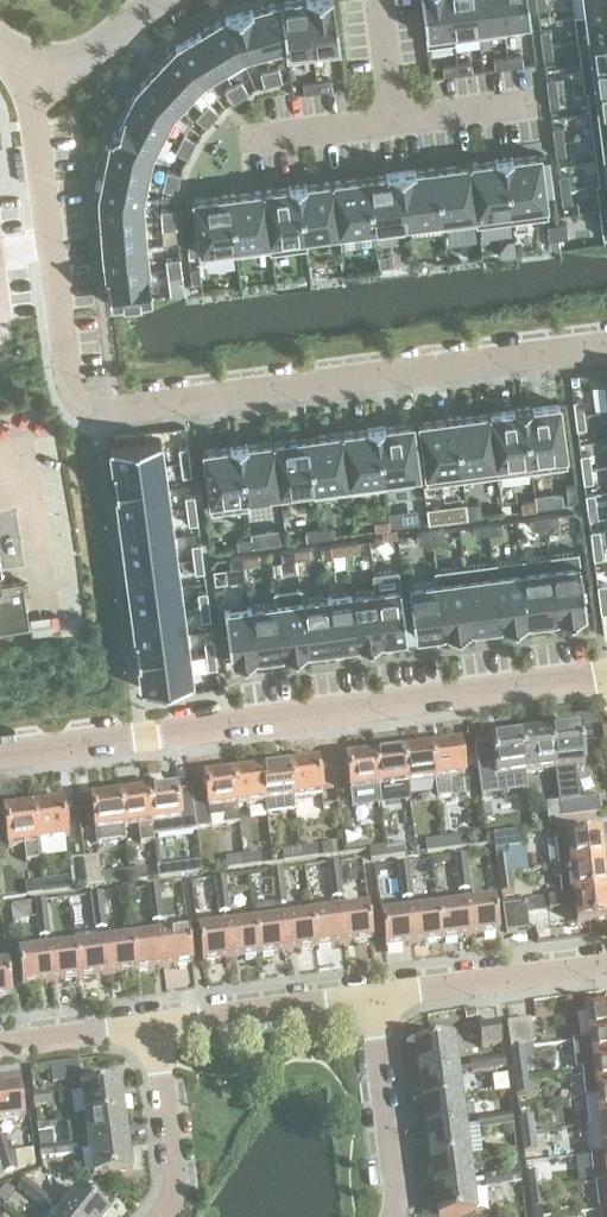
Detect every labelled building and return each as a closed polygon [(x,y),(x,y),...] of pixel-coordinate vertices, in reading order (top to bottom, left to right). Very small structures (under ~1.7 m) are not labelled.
[(252,7),(263,49),(285,43),(279,0),(252,7)] [(285,43),(286,52),(287,59),(310,56),(316,55),(309,0),(279,0),(285,43)] [(316,55),(334,53),(340,52),(338,35),(334,0),(309,0),(316,55)] [(455,38),(450,0),(421,0),(427,44),(455,40),(455,38)] [(479,34),(474,0),(450,0),(455,38),(474,35),(479,34)] [(479,34),(505,31),(504,23),(501,0),(474,0),(479,34)] [(504,23),(530,19),(527,0),(501,0),(504,23)] [(537,8),(546,7),(545,0),(536,0),(537,8)] [(606,9),(606,0),(583,0),(585,12),(606,9)] [(263,49),(252,7),(225,15),(242,55),(263,49)] [(606,36),(606,9),(585,12),(578,13),(574,13),(577,40),(582,40),(589,39),(606,36)] [(242,55),(225,15),(200,30),(222,66),(242,55)] [(542,43),(551,42),(549,28),(540,29),(542,43)] [(200,30),(175,45),(203,78),(222,66),(200,30)] [(606,58),(606,36),(589,39),(591,60),(606,58)] [(551,42),(542,43),(544,58),(553,56),(551,42)] [(203,78),(175,45),(156,66),(187,95),(203,78)] [(522,54),(507,56),(509,65),(523,63),(522,54)] [(495,67),(509,65),(507,56),(493,57),(495,67)] [(606,85),(606,58),(591,60),(585,61),(580,62),(584,88),(586,88),(606,85)] [(471,60),(457,62),(458,72),(472,70),(471,60)] [(457,62),(443,64),(444,74),(458,72),(457,62)] [(172,112),(187,95),(156,66),(136,87),(172,112)] [(273,82),(282,79),(278,66),(269,68),(273,82)] [(264,84),(273,82),(269,68),(260,71),(264,84)] [(556,76),(546,77),(548,91),(557,90),(556,76)] [(331,78),(317,80),(318,89),(332,87),(331,78)] [(241,79),(233,84),(240,96),(248,91),(241,79)] [(318,89),(317,80),(303,82),(304,91),(318,89)] [(240,96),(233,84),(225,89),(232,101),(240,96)] [(586,88),(589,112),(606,109),(606,85),(586,88)] [(123,112),(161,132),(172,112),(136,87),(123,112)] [(557,90),(548,91),(550,105),(559,104),(557,90)] [(202,109),(212,118),(219,111),(208,102),(202,109)] [(212,118),(202,109),(196,116),(206,126),(212,118)] [(606,134),(606,109),(589,112),(593,136),(606,134)] [(151,152),(161,132),(123,112),(110,138),(151,152)] [(562,124),(552,126),(554,139),(564,138),(562,124)] [(183,133),(179,141),(192,148),(196,139),(183,133)] [(593,136),(595,149),(596,160),(602,159),(604,159),(606,159),(606,134),(593,136)] [(104,166),(146,175),(151,152),(110,138),(104,166)] [(564,138),(554,139),(556,153),(565,152),(564,138)] [(188,156),(192,148),(179,141),(175,150),(188,156)] [(504,156),(513,220),(548,215),(539,152),(512,156),(512,155),(504,156)] [(468,162),(476,222),(476,224),(513,220),(504,156),(495,157),(495,158),(471,162),(470,161),(468,161),(468,162)] [(27,202),(24,158),(0,160),(0,204),(27,202)] [(435,166),(443,226),(476,222),(468,162),(435,166)] [(142,197),(146,175),(104,166),(98,195),(142,197)] [(401,170),(407,222),(409,222),(411,235),(442,231),(441,226),(443,226),(435,166),(415,169),(415,168),(401,170)] [(165,178),(178,181),(180,172),(166,169),(165,178)] [(407,222),(401,170),(386,172),(386,173),(366,175),(373,226),(407,222)] [(568,172),(559,174),(560,187),(570,186),(568,172)] [(331,180),(338,231),(373,226),(366,175),(333,180),(333,179),(331,179),(331,180)] [(163,188),(177,190),(178,181),(165,178),(163,188)] [(338,231),(331,180),(306,183),(306,182),(298,183),(305,235),(338,231)] [(602,181),(596,182),(600,210),(606,209),(606,181),(602,181)] [(262,188),(262,189),(270,248),(270,251),(305,247),(306,247),(305,235),(298,183),(289,184),(289,185),(277,187),(264,189),(264,188),(262,188)] [(570,186),(560,187),(562,200),(571,199),(570,186)] [(270,248),(262,189),(240,192),(228,193),(235,253),(270,248)] [(235,253),(228,193),(193,198),(201,257),(235,253)] [(100,222),(143,219),(143,212),(142,197),(98,195),(100,222)] [(161,209),(161,219),(175,218),(175,208),(161,209)] [(175,218),(161,219),(162,228),(176,227),(175,218)] [(100,222),(102,250),(145,245),(143,219),(100,222)] [(566,221),(547,223),(549,233),(558,231),(567,230),(566,221)] [(558,231),(549,233),(550,246),(560,247),(558,231)] [(516,252),(514,238),(503,239),(505,254),(516,252)] [(145,245),(102,250),(103,252),(106,276),(148,271),(145,245)] [(181,266),(180,256),(166,258),(167,267),(181,266)] [(199,265),(190,267),(192,281),(201,280),(199,265)] [(168,277),(182,275),(181,266),(167,267),(168,277)] [(109,302),(152,297),(148,271),(106,276),(109,302)] [(583,398),(573,399),(575,413),(585,412),(583,398)] [(532,405),(522,406),(530,469),(567,464),(559,402),(532,406),(532,405)] [(488,412),(496,474),(530,469),(522,406),(514,407),(514,408),(490,411),(490,410),(488,411),(488,412)] [(486,412),(453,416),(461,478),(496,474),(488,412),(486,412)] [(585,412),(575,413),(577,428),(587,426),(585,412)] [(427,483),(461,478),(453,416),(419,420),(427,483)] [(385,424),(377,425),(383,476),(418,471),(411,422),(385,425),(385,424)] [(342,430),(341,430),(349,489),(384,485),(383,476),(377,425),(367,427),(367,428),(342,431),(342,430)] [(341,431),(306,436),(313,486),(314,494),(349,489),(341,430),(340,430),(341,431)] [(272,439),(272,440),(278,490),(313,486),(306,436),(276,440),(274,440),(274,439),(272,439)] [(160,438),(110,444),(113,470),(164,463),(160,438)] [(247,442),(240,443),(246,495),(278,490),(272,440),(271,440),(247,443),(247,442)] [(248,506),(246,495),(240,443),(230,445),(229,445),(229,446),(203,449),(211,511),(248,506)] [(188,445),(178,447),(180,461),(190,459),(188,445)] [(582,467),(592,466),(590,452),(580,453),(582,467)] [(190,459),(180,461),(182,475),(191,474),(190,459)] [(164,463),(113,470),(116,494),(167,487),(164,463)] [(584,482),(584,481),(593,480),(592,466),(582,467),(584,482)] [(575,483),(566,484),(568,499),(575,483)] [(167,487),(116,494),(119,518),(170,511),(167,487)] [(587,507),(597,506),(595,491),(585,492),(587,507)] [(194,493),(185,495),(187,509),(196,508),(194,493)] [(563,502),(561,494),(536,497),(537,506),(563,502)] [(521,500),(522,509),(536,508),(535,498),(521,500)] [(480,505),(466,507),(468,517),(482,515),(480,505)] [(453,518),(468,517),(466,507),(452,509),(453,518)] [(196,508),(187,509),(188,523),(198,522),(196,508)] [(170,511),(119,518),(122,542),(173,535),(170,511)] [(558,513),(543,515),(545,524),(559,523),(558,513)] [(531,526),(545,524),(543,515),(529,517),(531,526)] [(389,517),(390,527),(396,526),(404,525),(403,516),(389,517)] [(374,519),(375,528),(382,528),(390,527),(389,517),(374,519)] [(502,530),(501,521),(487,522),(488,532),(502,530)] [(474,534),(488,532),(487,522),(473,524),(474,534)] [(319,526),(321,536),(335,534),(333,524),(319,526)] [(305,528),(306,538),(321,536),(319,526),(305,528)] [(390,527),(382,528),(383,536),(383,537),(397,535),(397,534),(396,526),(390,527)] [(446,538),(445,528),(431,530),(432,539),(446,538)] [(601,542),(599,528),(590,529),(592,543),(601,542)] [(250,533),(251,535),(252,545),(280,541),(278,529),(250,533)] [(418,541),(432,539),(431,530),(416,532),(418,541)] [(173,535),(122,542),(126,566),(176,559),(173,535)] [(236,537),(238,547),(252,545),(251,535),(236,537)] [(360,549),(358,539),(344,541),(346,550),(360,549)] [(331,552),(346,550),(344,541),(330,543),(331,552)] [(200,542),(191,543),(193,557),(202,556),(200,542)] [(601,542),(592,543),(594,557),(603,556),(601,542)] [(310,555),(309,546),(295,547),(296,557),(310,555)] [(282,559),(296,557),(295,547),(281,549),(282,559)] [(578,550),(547,554),(556,616),(586,612),(586,610),(578,550)] [(244,554),(245,564),(259,562),(258,552),(244,554)] [(230,556),(230,557),(231,565),(245,564),(244,554),(230,556)] [(527,556),(519,558),(522,580),(527,620),(556,616),(547,554),(527,556)] [(202,556),(193,557),(195,571),(204,570),(202,556)] [(527,620),(522,580),(519,558),(491,561),(494,584),(499,623),(527,620)] [(176,559),(126,566),(129,590),(179,583),(176,559)] [(499,623),(494,584),(491,561),(463,565),(466,588),(471,627),(499,623)] [(471,627),(466,588),(463,565),(434,569),(436,580),(437,591),(442,631),(471,627)] [(372,571),(374,588),(381,639),(407,635),(398,568),(372,571)] [(29,627),(22,580),(0,584),(0,583),(0,631),(29,627)] [(414,634),(442,631),(437,591),(436,580),(408,584),(414,634)] [(597,583),(599,597),(606,596),(606,586),(606,582),(597,583)] [(179,583),(129,590),(132,614),(183,607),(179,583)] [(273,590),(275,601),(282,652),(309,648),(302,597),(301,586),(273,590)] [(374,588),(351,591),(358,642),(381,639),(374,588)] [(207,590),(197,591),(199,605),(209,604),(207,590)] [(351,591),(325,594),(332,645),(358,642),(351,591)] [(325,594),(302,597),(309,648),(332,645),(325,594)] [(275,601),(249,604),(256,655),(282,652),(275,601)] [(209,604),(199,605),(201,619),(211,618),(209,604)] [(231,659),(256,655),(249,604),(224,608),(231,659)] [(183,607),(132,614),(135,638),(186,631),(183,607)] [(186,631),(135,638),(138,662),(189,655),(186,631)] [(213,638),(204,639),(206,653),(215,652),(213,638)] [(215,652),(206,653),(208,667),(217,666),(215,652)] [(189,655),(138,662),(142,687),(192,680),(189,655)] [(550,733),(554,770),(584,765),(579,729),(550,733)] [(554,770),(550,733),(521,737),(525,774),(554,770)] [(525,774),(521,737),(491,741),(494,764),(476,766),(481,800),(495,798),(499,795),(512,793),(510,776),(525,774)] [(466,796),(464,778),(460,746),(431,750),(436,782),(435,782),(437,799),(466,796)] [(407,786),(435,782),(436,782),(431,750),(403,754),(407,786)] [(407,786),(403,754),(375,757),(380,790),(407,786)] [(380,790),(375,757),(346,761),(350,793),(366,791),(368,807),(381,805),(380,790)] [(289,768),(294,800),(321,797),(317,764),(289,768)] [(295,812),(294,800),(289,768),(261,772),(265,804),(267,816),(295,812)] [(265,804),(261,772),(233,775),(237,808),(265,804)] [(204,779),(206,794),(193,796),(197,829),(211,827),(211,819),(226,817),(227,825),(239,824),(237,808),(233,775),(204,779)] [(176,790),(148,794),(152,827),(153,837),(197,832),(197,829),(193,796),(192,792),(177,794),(176,790)] [(124,830),(138,828),(140,844),(154,842),(153,837),(152,827),(148,794),(120,798),(124,830)] [(95,834),(124,830),(120,798),(91,802),(95,834)] [(559,803),(561,819),(599,814),(597,798),(559,803)] [(561,819),(559,803),(545,804),(547,820),(561,819)] [(33,809),(38,846),(68,842),(63,805),(33,809)] [(38,846),(33,809),(4,813),(9,850),(24,848),(26,862),(40,860),(38,846)] [(497,875),(511,873),(509,857),(508,857),(507,849),(523,847),(521,832),(493,835),(496,859),(495,859),(497,875)] [(554,839),(558,867),(604,861),(601,834),(554,839)] [(443,839),(445,851),(461,848),(460,837),(443,839)] [(445,851),(443,839),(425,841),(426,853),(445,851)] [(323,855),(338,854),(336,842),(322,844),(323,855)] [(387,846),(388,858),(405,855),(403,844),(387,846)] [(300,848),(301,860),(318,857),(316,846),(300,848)] [(388,858),(387,846),(368,849),(370,860),(388,858)] [(301,860),(300,848),(282,851),(283,862),(301,860)] [(244,855),(245,867),(261,865),(260,853),(244,855)] [(245,867),(244,855),(226,858),(227,870),(245,867)] [(456,874),(468,873),(466,855),(454,857),(456,874)] [(131,882),(130,870),(112,873),(112,872),(101,874),(99,857),(84,858),(88,887),(131,882)] [(88,887),(84,858),(68,861),(70,877),(58,879),(58,880),(43,882),(44,893),(88,887)] [(561,895),(606,889),(606,887),(604,861),(558,867),(553,867),(555,880),(559,879),(561,895)] [(329,881),(340,880),(338,862),(327,864),(329,881)] [(399,881),(411,880),(409,863),(397,864),(399,881)] [(175,865),(157,867),(158,878),(177,876),(175,865)] [(130,870),(131,882),(148,880),(147,868),(130,870)] [(272,889),(284,887),(282,870),(270,871),(272,889)] [(468,873),(456,874),(458,891),(470,890),(468,873)] [(511,873),(497,875),(500,894),(514,892),(511,873)] [(216,896),(228,895),(226,877),(214,879),(216,896)] [(340,880),(329,881),(331,899),(342,897),(340,880)] [(411,880),(399,881),(401,899),(413,897),(411,880)] [(44,893),(43,882),(24,884),(26,895),(44,893)] [(149,905),(161,903),(158,886),(147,887),(149,905)] [(284,887),(272,889),(274,904),(275,906),(281,905),(286,904),(284,887)] [(574,907),(576,924),(606,920),(606,889),(561,895),(547,897),(549,910),(574,907)] [(92,912),(104,911),(102,893),(90,895),(92,912)] [(228,895),(216,896),(218,914),(230,912),(228,895)] [(36,920),(48,918),(46,901),(34,902),(36,920)] [(499,935),(495,902),(466,906),(470,939),(499,935)] [(161,903),(149,905),(151,922),(163,921),(161,903)] [(502,906),(505,933),(529,930),(525,903),(502,906)] [(275,906),(274,904),(253,907),(255,923),(259,957),(287,953),(283,920),(281,905),(275,906)] [(466,906),(438,910),(443,942),(470,939),(466,906)] [(372,942),(368,908),(339,912),(343,946),(372,942)] [(438,910),(410,913),(415,946),(443,942),(438,910)] [(104,911),(92,912),(95,930),(107,928),(104,911)] [(339,912),(311,916),(315,949),(343,946),(339,912)] [(381,917),(386,950),(415,946),(410,913),(381,917)] [(311,916),(283,920),(287,953),(315,949),(311,916)] [(48,918),(36,920),(38,937),(50,936),(48,918)] [(255,923),(227,927),(231,960),(259,957),(255,923)] [(198,931),(202,964),(231,960),(227,927),(198,931)] [(192,966),(188,932),(160,936),(164,969),(192,966)] [(160,936),(132,939),(136,973),(164,969),(160,936)] [(132,939),(104,943),(108,976),(136,973),(132,939)] [(104,943),(76,947),(80,980),(108,976),(104,943)] [(76,947),(47,950),(52,984),(80,980),(76,947)] [(19,954),(23,987),(52,984),(47,950),(19,954)] [(7,966),(0,967),(0,1000),(11,999),(7,966)] [(606,1037),(606,1008),(585,1011),(588,1039),(606,1037)] [(507,1023),(510,1049),(534,1046),(530,1020),(507,1023)] [(480,1047),(500,1044),(497,1024),(477,1027),(480,1047)] [(588,1039),(590,1054),(568,1056),(570,1071),(584,1070),(584,1069),(606,1066),(606,1037),(588,1039)] [(416,1045),(420,1075),(457,1070),(454,1040),(416,1045)] [(486,1059),(488,1070),(505,1068),(504,1057),(486,1059)] [(77,1080),(78,1061),(52,1059),(51,1079),(77,1080)] [(488,1070),(486,1059),(470,1061),(471,1073),(488,1070)] [(513,1077),(527,1076),(525,1060),(511,1062),(513,1077)] [(606,1095),(606,1066),(584,1069),(584,1070),(587,1097),(606,1095)] [(420,1075),(423,1103),(461,1098),(457,1070),(420,1075)] [(527,1076),(513,1077),(516,1096),(530,1094),(527,1076)] [(85,1118),(123,1113),(119,1085),(81,1090),(85,1118)] [(0,1091),(0,1124),(24,1121),(20,1088),(0,1091)] [(63,1092),(50,1093),(51,1103),(64,1102),(63,1092)] [(33,1107),(35,1107),(52,1105),(51,1103),(50,1093),(32,1095),(33,1107)] [(591,1125),(606,1124),(606,1095),(587,1097),(591,1125)] [(423,1103),(427,1131),(465,1126),(461,1098),(423,1103)] [(89,1147),(127,1142),(123,1113),(85,1118),(89,1147)] [(494,1117),(496,1128),(513,1126),(511,1114),(494,1117)] [(520,1133),(535,1132),(532,1116),(518,1118),(520,1133)] [(496,1128),(494,1117),(477,1119),(479,1130),(496,1128)] [(606,1152),(606,1124),(591,1125),(587,1125),(590,1153),(602,1152),(606,1152)] [(427,1131),(431,1160),(469,1155),(465,1126),(427,1131)] [(39,1148),(54,1146),(53,1132),(38,1134),(39,1148)] [(535,1132),(520,1133),(523,1153),(537,1151),(535,1132)] [(15,1170),(10,1153),(4,1136),(0,1137),(0,1162),(0,1163),(0,1174),(3,1172),(3,1173),(15,1170)] [(127,1142),(89,1147),(92,1176),(131,1171),(127,1142)] [(74,1143),(56,1145),(58,1157),(75,1155),(74,1143)] [(39,1148),(41,1159),(58,1157),(56,1145),(39,1148)] [(33,1149),(10,1153),(15,1170),(15,1171),(35,1165),(33,1149)] [(508,1166),(519,1165),(517,1149),(506,1150),(508,1166)] [(431,1160),(435,1188),(472,1183),(472,1181),(469,1155),(431,1160)] [(521,1171),(498,1174),(500,1187),(522,1183),(521,1171)] [(528,1190),(542,1188),(540,1172),(526,1174),(528,1190)] [(486,1189),(500,1187),(498,1174),(485,1176),(485,1179),(472,1181),(472,1183),(435,1188),(438,1216),(442,1216),(476,1212),(473,1188),(486,1189)] [(31,1199),(38,1190),(24,1179),(17,1188),(31,1199)] [(606,1210),(606,1180),(606,1182),(594,1183),(598,1211),(606,1210)] [(542,1188),(528,1190),(531,1209),(544,1207),(542,1188)] [(38,1190),(31,1199),(44,1210),(51,1201),(38,1190)] [(58,1214),(61,1216),(105,1216),(106,1215),(77,1191),(58,1214)]
